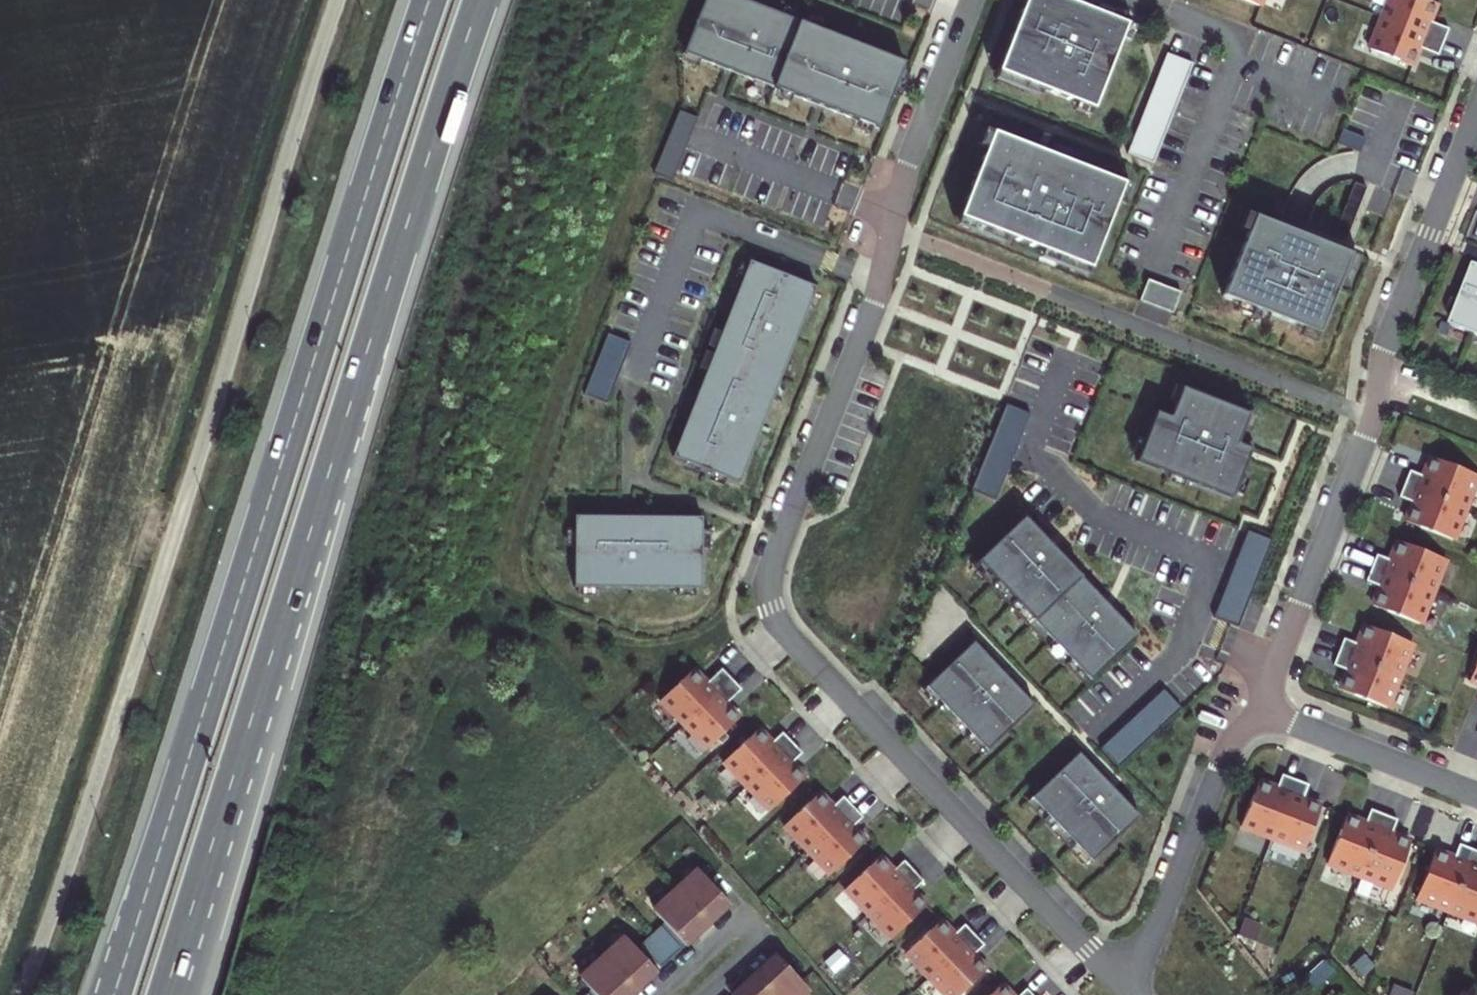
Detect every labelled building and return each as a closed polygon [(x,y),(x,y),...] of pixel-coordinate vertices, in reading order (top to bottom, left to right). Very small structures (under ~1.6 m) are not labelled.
[(681,56),(872,131),(896,68),(724,0),(703,0),(681,56)] [(1001,72),(1002,73),(1048,91),(1080,104),(1095,110),(1096,110),(1130,26),(1130,25),(1115,19),(1118,12),(1104,6),(1101,13),(1067,0),(1030,0),(1029,4),(1001,72)] [(1369,49),(1412,66),(1416,57),(1420,48),(1438,55),(1448,29),(1430,22),(1433,15),(1437,3),(1429,0),(1389,0),(1369,49)] [(1137,29),(1130,26),(1124,42),(1131,45),(1137,29)] [(1154,164),(1193,64),(1167,54),(1128,154),(1154,164)] [(1048,91),(1002,73),(999,80),(1045,99),(1048,91)] [(1095,110),(1080,104),(1077,111),(1092,117),(1095,110)] [(696,120),(680,114),(655,177),(671,184),(696,120)] [(1366,139),(1342,130),(1337,143),(1361,153),(1366,139)] [(983,146),(990,149),(996,135),(988,132),(983,146)] [(1092,271),(1093,271),(1120,202),(1127,186),(1069,163),(996,134),(996,135),(990,149),(962,219),(963,219),(1009,238),(1046,252),(1092,271)] [(1056,149),(1053,156),(1069,163),(1072,155),(1056,149)] [(1333,234),(1345,239),(1366,188),(1354,183),(1333,234)] [(1134,190),(1126,187),(1120,202),(1128,205),(1134,190)] [(1254,216),(1246,213),(1234,243),(1242,246),(1254,216)] [(1254,216),(1222,297),(1238,303),(1267,315),(1318,335),(1338,286),(1350,254),(1254,216)] [(1009,238),(963,219),(960,227),(1006,245),(1009,238)] [(1092,271),(1046,252),(1043,260),(1089,278),(1092,271)] [(1358,257),(1350,254),(1338,286),(1345,289),(1358,257)] [(816,287),(749,261),(748,264),(742,279),(721,333),(715,348),(712,355),(706,370),(672,457),(686,462),(701,468),(711,472),(726,478),(739,483),(773,399),(779,383),(782,375),(788,360),(808,307),(814,292),(816,287)] [(742,279),(748,264),(741,261),(735,277),(742,279)] [(1474,264),(1451,325),(1476,335),(1476,265),(1474,264)] [(1151,281),(1142,302),(1176,315),(1184,294),(1151,281)] [(821,295),(814,292),(808,307),(816,310),(821,295)] [(1267,315),(1238,303),(1235,310),(1264,322),(1267,315)] [(1315,343),(1318,335),(1303,329),(1300,336),(1315,343)] [(708,345),(715,348),(721,333),(714,330),(708,345)] [(699,368),(706,370),(712,355),(705,352),(699,368)] [(795,362),(788,360),(782,375),(789,378),(795,362)] [(786,386),(779,383),(773,399),(780,402),(786,386)] [(1174,385),(1168,400),(1176,403),(1182,388),(1174,385)] [(1249,414),(1182,388),(1176,403),(1170,418),(1156,412),(1145,440),(1139,455),(1136,462),(1170,475),(1185,481),(1232,499),(1235,492),(1240,477),(1254,443),(1240,438),(1243,429),(1249,414)] [(971,490),(996,501),(1010,466),(1015,452),(1021,439),(1026,426),(1031,414),(1006,404),(1002,416),(996,429),(991,442),(985,455),(971,490)] [(1256,417),(1249,414),(1243,429),(1251,432),(1256,417)] [(1132,452),(1139,455),(1145,440),(1138,437),(1132,452)] [(1411,484),(1473,506),(1476,496),(1476,471),(1437,456),(1433,467),(1430,476),(1416,471),(1411,484)] [(698,475),(701,468),(686,462),(683,469),(698,475)] [(723,485),(726,478),(711,472),(708,480),(723,485)] [(1185,481),(1170,475),(1167,483),(1182,488),(1185,481)] [(1248,480),(1240,477),(1235,492),(1242,495),(1248,480)] [(1473,506),(1411,484),(1407,498),(1421,503),(1417,514),(1414,522),(1462,539),(1473,506)] [(695,589),(702,589),(702,547),(702,531),(702,517),(575,516),(575,530),(574,543),(574,588),(580,588),(596,588),(679,588),(695,589)] [(1025,518),(978,563),(1091,681),(1138,637),(1025,518)] [(1272,540),(1248,531),(1218,606),(1213,618),(1238,627),(1242,616),(1272,540)] [(1427,625),(1452,560),(1405,542),(1399,555),(1397,561),(1383,556),(1373,582),(1387,588),(1384,596),(1379,607),(1427,625)] [(1091,681),(978,563),(972,568),(1085,687),(1091,681)] [(1347,691),(1394,709),(1420,644),(1372,626),(1367,638),(1365,645),(1351,639),(1341,666),(1354,672),(1350,682),(1347,691)] [(975,643),(927,688),(988,752),(1035,707),(975,643)] [(661,703),(707,752),(742,720),(736,714),(728,705),(743,692),(723,671),(708,685),(703,679),(695,671),(661,703)] [(988,752),(927,688),(921,694),(982,758),(988,752)] [(1132,719),(1100,748),(1118,767),(1149,739),(1160,729),(1171,719),(1182,708),(1164,689),(1153,699),(1142,709),(1132,719)] [(722,766),(768,815),(802,783),(795,775),(789,769),(803,755),(784,735),(770,749),(764,743),(756,734),(722,766)] [(1080,754),(1033,799),(1093,863),(1141,818),(1080,754)] [(1246,825),(1311,851),(1329,808),(1318,803),(1310,800),(1315,786),(1289,775),(1283,789),(1275,786),(1264,781),(1246,825)] [(783,830),(829,879),(863,847),(856,840),(850,833),(864,819),(844,798),(830,812),(822,803),(817,798),(783,830)] [(1033,799),(1027,804),(1088,868),(1093,863),(1033,799)] [(1364,820),(1353,816),(1334,862),(1399,889),(1418,842),(1407,838),(1399,834),(1404,820),(1377,809),(1372,824),(1364,820)] [(1423,897),(1476,919),(1476,849),(1466,844),(1461,858),(1451,854),(1441,850),(1423,897)] [(843,894),(890,943),(924,911),(917,904),(910,897),(925,882),(905,862),(891,876),(885,870),(877,862),(843,894)] [(701,870),(656,911),(684,942),(695,932),(698,935),(721,914),(718,911),(729,901),(701,870)] [(662,967),(684,948),(663,926),(642,945),(662,967)] [(939,994),(963,994),(984,975),(978,968),(971,961),(985,947),(966,926),(951,940),(945,934),(938,926),(904,958),(939,994)] [(583,977),(599,994),(632,994),(648,981),(645,978),(656,967),(628,937),(583,977)] [(809,989),(781,958),(770,968),(767,965),(745,986),(747,989),(740,994),(802,994),(809,989)]
